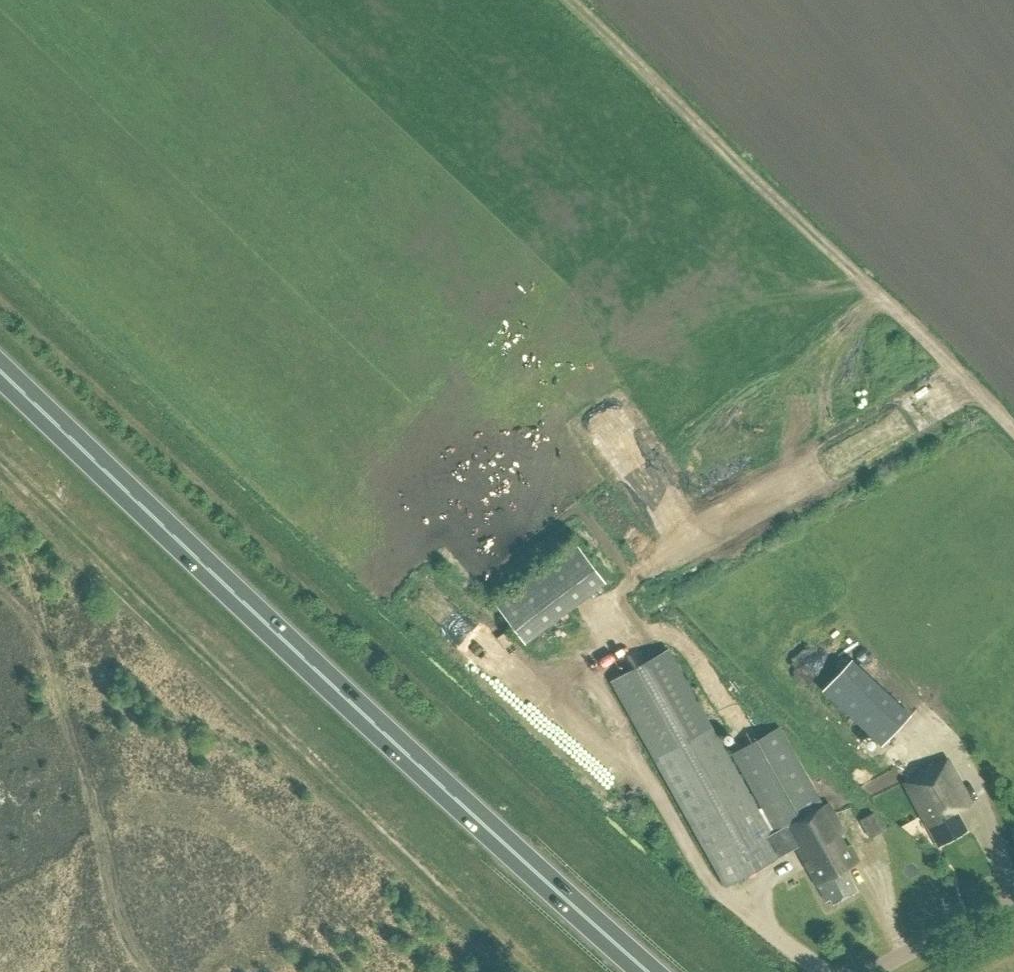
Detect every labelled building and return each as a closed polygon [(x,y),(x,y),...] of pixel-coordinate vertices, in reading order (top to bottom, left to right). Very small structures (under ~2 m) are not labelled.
[(553,565),(470,620),(492,653),(575,598),(553,565)] [(769,825),(729,754),(713,726),(712,725),(670,649),(612,681),(611,681),(654,757),(655,758),(725,884),(794,846),(795,848),(825,902),(827,901),(831,898),(831,899),(834,903),(857,890),(845,869),(847,868),(859,861),(858,859),(827,804),(825,799),(784,726),(781,727),(733,754),(772,824),(769,825)] [(882,746),(912,713),(853,659),(823,692),(882,746)] [(937,847),(967,831),(957,812),(972,804),(948,759),(903,783),(937,847)] [(871,839),(885,831),(875,813),(861,820),(871,839)]
